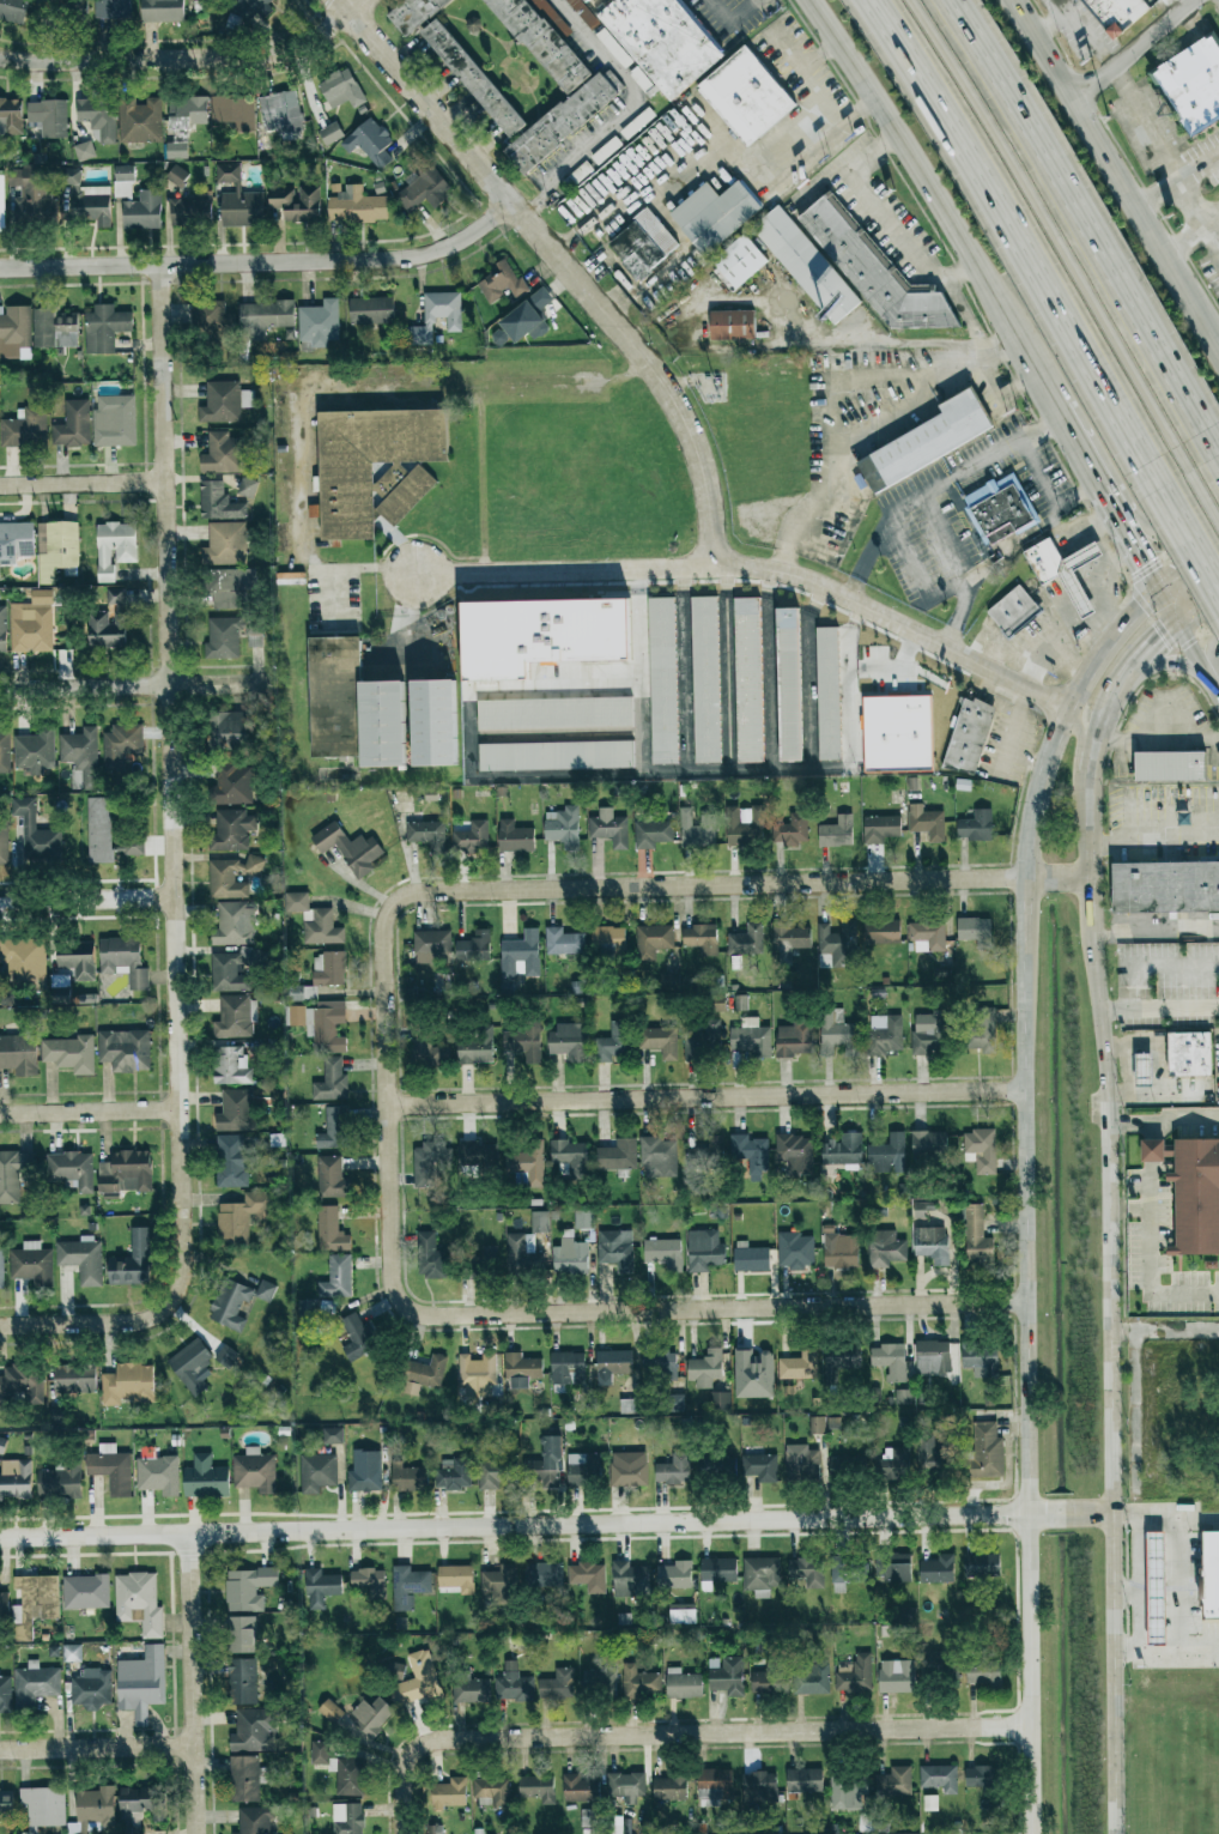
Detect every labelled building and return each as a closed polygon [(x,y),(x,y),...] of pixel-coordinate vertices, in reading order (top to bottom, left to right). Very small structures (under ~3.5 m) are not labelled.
[(27,0),(0,0),(0,19),(24,23),(27,0)] [(130,19),(131,0),(97,0),(96,19),(130,19)] [(140,22),(183,22),(183,0),(140,0),(140,22)] [(233,4),(245,22),(257,14),(261,20),(274,11),(268,1),(269,0),(239,0),(233,4)] [(384,17),(406,42),(418,31),(509,140),(527,126),(436,18),(457,0),(404,0),(384,17)] [(504,151),(524,175),(621,92),(602,69),(593,78),(527,0),(483,0),(565,99),(504,151)] [(724,56),(676,0),(616,0),(596,17),(671,103),(724,56)] [(1111,41),(1150,11),(1142,0),(1080,0),(1111,41)] [(1189,140),(1218,124),(1218,37),(1217,32),(1150,69),(1189,140)] [(745,149),(796,107),(747,46),(696,87),(745,149)] [(366,102),(348,66),(317,83),(331,109),(348,100),(353,109),(366,102)] [(257,97),(263,132),(278,129),(279,136),(304,131),(297,91),(257,97)] [(162,142),(161,98),(146,98),(146,105),(136,105),(136,96),(118,96),(119,143),(162,142)] [(253,96),(210,98),(211,122),(232,122),(233,133),(255,133),(253,96)] [(170,130),(191,129),(191,123),(207,123),(206,97),(169,99),(170,130)] [(22,133),(21,99),(0,99),(0,134),(22,133)] [(116,143),(114,99),(75,101),(76,121),(89,121),(90,130),(99,130),(99,143),(116,143)] [(67,101),(27,101),(27,123),(41,123),(41,138),(67,138),(67,101)] [(349,154),(357,146),(381,171),(393,159),(384,149),(393,141),(370,116),(340,145),(349,154)] [(318,131),(325,146),(344,137),(336,121),(318,131)] [(95,157),(92,141),(74,145),(78,161),(95,157)] [(187,143),(166,143),(166,159),(187,159),(187,143)] [(221,226),(263,225),(263,193),(241,193),(241,164),(216,164),(216,183),(220,183),(221,226)] [(134,165),(114,166),(115,181),(134,181),(134,165)] [(166,178),(180,187),(189,174),(174,165),(166,178)] [(431,207),(452,192),(434,166),(395,195),(407,213),(426,200),(431,207)] [(15,223),(59,222),(58,197),(46,197),(46,186),(39,186),(39,168),(8,169),(8,186),(21,186),(21,197),(14,197),(15,223)] [(61,184),(80,185),(81,169),(62,169),(61,184)] [(708,183),(668,213),(702,258),(764,210),(741,180),(718,196),(708,183)] [(113,197),(131,197),(131,182),(114,182),(113,197)] [(328,195),(328,222),(387,221),(387,196),(362,196),(362,184),(345,185),(345,195),(328,195)] [(110,228),(110,186),(73,187),(73,221),(96,220),(96,228),(110,228)] [(269,190),(269,209),(283,209),(283,222),(320,222),(320,186),(297,186),(297,189),(269,190)] [(122,228),(160,229),(161,190),(139,189),(139,201),(123,201),(122,228)] [(965,328),(932,285),(907,286),(832,190),(797,217),(828,256),(828,266),(780,205),(752,227),(824,317),(824,314),(833,325),(862,302),(868,302),(889,329),(965,328)] [(212,191),(197,191),(197,200),(170,199),(170,223),(211,224),(212,191)] [(607,243),(637,281),(680,247),(649,209),(607,243)] [(712,261),(737,289),(769,261),(744,233),(712,261)] [(488,304),(510,291),(514,299),(527,292),(509,261),(475,281),(488,304)] [(544,320),(559,307),(543,287),(528,299),(544,320)] [(461,332),(460,292),(423,293),(424,326),(405,327),(406,345),(433,345),(432,318),(446,317),(446,332),(461,332)] [(393,297),(349,298),(350,324),(394,323),(393,297)] [(298,307),(298,341),(311,341),(311,347),(328,347),(328,340),(339,340),(338,298),(323,298),(323,307),(298,307)] [(499,323),(516,343),(532,330),(539,338),(550,328),(526,300),(499,323)] [(224,301),(192,301),(193,331),(232,330),(231,314),(224,314),(224,301)] [(240,303),(240,341),(266,341),(266,327),(294,327),(294,303),(240,303)] [(132,312),(114,312),(114,304),(93,304),(93,313),(85,313),(86,354),(115,353),(114,332),(133,332),(132,312)] [(4,306),(0,306),(0,359),(22,359),(22,348),(31,348),(31,306),(4,306)] [(34,309),(35,348),(79,347),(78,315),(59,316),(59,308),(34,309)] [(755,339),(754,310),(709,311),(710,340),(755,339)] [(198,422),(241,423),(241,407),(254,407),(254,391),(240,390),(240,381),(207,381),(207,407),(198,407),(198,422)] [(994,429),(972,388),(938,406),(941,414),(855,461),(873,494),(994,429)] [(97,396),(98,409),(93,409),(94,447),(136,445),(135,395),(97,396)] [(65,400),(66,425),(52,425),(52,445),(90,445),(89,399),(65,400)] [(0,446),(46,447),(46,408),(17,407),(17,419),(1,419),(0,446)] [(319,412),(322,540),(374,539),(374,515),(380,515),(394,528),(437,481),(421,467),(420,462),(447,461),(446,409),(319,412)] [(200,454),(201,473),(244,473),(243,438),(228,438),(228,431),(208,431),(208,454),(200,454)] [(1011,472),(960,500),(988,549),(1038,520),(1011,472)] [(253,499),(258,482),(242,477),(237,494),(253,499)] [(225,481),(200,481),(201,519),(247,518),(247,503),(226,504),(225,481)] [(0,523),(0,565),(16,565),(16,557),(34,556),(33,522),(0,523)] [(79,567),(78,522),(37,523),(39,585),(55,584),(54,568),(79,567)] [(246,564),(246,522),(209,523),(209,547),(201,548),(201,564),(246,564)] [(98,583),(113,583),(113,551),(116,551),(116,563),(137,562),(136,523),(97,524),(98,583)] [(1062,561),(1049,538),(1021,553),(1039,586),(1059,576),(1062,561)] [(1059,576),(1082,619),(1096,612),(1073,570),(1102,555),(1096,541),(1062,561),(1059,576)] [(256,569),(211,570),(211,608),(242,608),(242,591),(256,590),(256,569)] [(125,589),(107,589),(107,604),(125,605),(125,589)] [(678,764),(674,597),(648,598),(652,765),(678,764)] [(720,763),(717,597),(691,597),(695,763),(720,763)] [(759,597),(733,598),(737,763),(763,763),(759,597)] [(462,603),(630,598),(631,659),(526,661),(527,678),(465,679),(462,603)] [(10,604),(11,652),(52,652),(51,603),(10,604)] [(124,647),(125,606),(115,605),(115,623),(109,623),(109,612),(90,612),(89,647),(124,647)] [(780,762),(802,761),(799,608),(777,608),(780,762)] [(239,658),(239,636),(250,636),(250,644),(261,644),(261,618),(209,618),(209,643),(204,643),(204,658),(239,658)] [(816,627),(819,761),(840,760),(838,627),(816,627)] [(406,766),(404,681),(361,682),(360,637),(309,638),(311,757),(362,756),(362,767),(406,766)] [(457,765),(455,680),(412,681),(414,766),(457,765)] [(865,696),(930,695),(932,770),(866,771),(865,696)] [(633,727),(632,697),(477,700),(478,731),(633,727)] [(975,777),(995,706),(964,697),(958,720),(955,719),(941,767),(975,777)] [(246,735),(246,712),(210,712),(211,751),(251,750),(250,735),(246,735)] [(142,754),(143,724),(112,724),(111,733),(103,733),(103,771),(123,771),(124,753),(142,754)] [(59,762),(72,762),(72,790),(97,790),(97,727),(82,726),(82,735),(59,735),(59,762)] [(13,736),(14,773),(42,772),(42,767),(54,766),(53,729),(38,729),(38,736),(13,736)] [(9,730),(0,730),(0,774),(9,774),(9,730)] [(478,744),(479,771),(633,768),(633,741),(478,744)] [(1135,751),(1135,781),(1206,781),(1206,751),(1135,751)] [(251,765),(216,764),(215,804),(251,805),(251,765)] [(22,816),(23,860),(62,859),(61,830),(36,830),(35,797),(11,798),(11,816),(22,816)] [(89,863),(112,863),(111,797),(87,798),(89,863)] [(944,811),(923,811),(923,804),(908,804),(908,832),(929,832),(929,843),(944,843),(944,811)] [(544,841),(564,842),(564,851),(578,851),(578,805),(564,805),(564,812),(545,812),(544,841)] [(726,846),(763,845),(762,805),(751,806),(751,823),(739,823),(738,806),(726,806),(726,846)] [(691,807),(680,807),(681,848),(715,847),(714,813),(700,813),(700,826),(692,826),(691,807)] [(588,818),(589,839),(612,838),(612,851),(628,850),(627,817),(613,817),(613,808),(599,808),(599,817),(588,818)] [(246,809),(216,810),(216,833),(208,833),(208,851),(248,850),(247,831),(256,830),(256,816),(246,816),(246,809)] [(991,840),(991,809),(974,809),(974,819),(956,819),(957,840),(991,840)] [(771,842),(787,842),(787,845),(808,844),(807,812),(789,813),(790,822),(770,823),(771,842)] [(818,825),(818,847),(852,846),(852,814),(837,814),(837,825),(818,825)] [(900,816),(863,817),(863,844),(884,844),(884,838),(901,838),(900,816)] [(514,820),(499,819),(499,851),(534,852),(534,828),(514,828),(514,820)] [(309,837),(320,854),(335,845),(358,880),(375,869),(370,863),(384,854),(370,832),(351,845),(335,820),(309,837)] [(488,820),(470,820),(470,831),(452,831),(452,852),(488,851),(488,820)] [(430,842),(430,853),(445,852),(444,821),(406,822),(407,843),(430,842)] [(673,821),(634,822),(635,850),(655,849),(655,843),(673,842),(673,821)] [(145,852),(145,834),(123,835),(123,852),(145,852)] [(209,899),(248,898),(248,882),(235,882),(235,876),(262,875),(262,857),(247,857),(247,860),(208,861),(209,899)] [(1112,862),(1112,913),(1218,912),(1218,862),(1112,862)] [(308,892),(285,893),(286,912),(308,911),(308,892)] [(211,930),(212,945),(255,944),(254,902),(218,903),(218,929),(211,930)] [(332,908),(312,909),(312,920),(303,921),(303,944),(344,943),(344,927),(333,928),(332,908)] [(991,918),(957,918),(957,940),(977,940),(977,950),(991,950),(991,918)] [(818,924),(818,954),(831,954),(832,968),(857,967),(856,920),(841,921),(841,934),(829,934),(829,924),(818,924)] [(900,944),(899,920),(863,921),(864,945),(900,944)] [(810,948),(810,928),(791,929),(790,921),(772,922),(772,950),(779,950),(780,965),(792,965),(791,948),(810,948)] [(945,951),(945,921),(909,922),(909,941),(914,941),(914,952),(945,951)] [(727,934),(727,955),(763,954),(762,922),(746,923),(747,934),(727,934)] [(655,949),(674,948),(673,926),(636,927),(637,962),(655,962),(655,949)] [(716,926),(682,926),(683,947),(700,946),(700,956),(717,956),(716,926)] [(545,954),(585,954),(585,934),(562,934),(562,927),(545,927),(545,954)] [(624,955),(625,928),(593,927),(592,954),(624,955)] [(539,928),(524,928),(524,941),(501,940),(500,980),(516,980),(516,975),(538,976),(539,928)] [(456,941),(455,960),(489,961),(490,930),(473,929),(473,941),(456,941)] [(414,963),(451,962),(450,931),(414,931),(414,963)] [(100,939),(100,974),(129,974),(129,991),(149,990),(148,968),(141,968),(140,938),(100,939)] [(4,942),(5,974),(14,974),(15,990),(46,989),(44,940),(4,942)] [(74,982),(95,981),(94,943),(56,943),(57,969),(74,969),(74,982)] [(212,954),(212,992),(250,991),(250,975),(237,976),(237,964),(254,964),(254,947),(239,947),(239,953),(212,954)] [(344,954),(313,953),(312,985),(343,986),(344,954)] [(670,973),(659,982),(667,991),(677,982),(670,973)] [(220,997),(220,1021),(212,1021),(213,1038),(253,1037),(253,1023),(257,1023),(257,996),(220,997)] [(345,1007),(289,1008),(290,1027),(306,1026),(307,1037),(313,1037),(314,1053),(346,1052),(345,1036),(337,1036),(336,1024),(346,1023),(345,1007)] [(822,1056),(834,1056),(833,1045),(845,1045),(845,1057),(857,1056),(856,1024),(843,1024),(842,1010),(821,1010),(822,1056)] [(911,1032),(911,1054),(945,1053),(944,1013),(915,1014),(915,1032),(911,1032)] [(901,1015),(870,1016),(870,1028),(865,1028),(866,1057),(887,1056),(887,1051),(902,1051),(901,1015)] [(729,1028),(730,1050),(751,1050),(751,1058),(771,1057),(770,1027),(758,1027),(758,1018),(742,1018),(742,1028),(729,1028)] [(540,1019),(522,1019),(522,1031),(503,1031),(503,1053),(525,1052),(525,1064),(541,1064),(540,1019)] [(776,1058),(795,1057),(795,1053),(812,1053),(812,1019),(792,1020),(793,1026),(776,1027),(776,1058)] [(705,1020),(704,1033),(684,1033),(684,1058),(719,1058),(720,1020),(705,1020)] [(613,1062),(613,1057),(626,1057),(625,1021),(610,1022),(611,1038),(593,1038),(593,1063),(613,1062)] [(567,1063),(587,1062),(586,1023),(556,1024),(556,1032),(547,1032),(548,1054),(567,1054),(567,1063)] [(492,1025),(476,1026),(477,1035),(457,1036),(457,1064),(492,1063),(492,1025)] [(450,1066),(449,1046),(430,1047),(429,1026),(411,1027),(412,1067),(450,1066)] [(676,1061),(677,1029),(639,1029),(639,1049),(662,1049),(662,1061),(676,1061)] [(150,1072),(149,1030),(98,1031),(98,1063),(111,1062),(112,1072),(150,1072)] [(1211,1078),(1211,1031),(1169,1031),(1169,1078),(1211,1078)] [(36,1035),(0,1036),(0,1069),(12,1069),(13,1077),(37,1077),(36,1035)] [(77,1039),(41,1040),(41,1062),(55,1062),(55,1068),(72,1067),(72,1075),(94,1075),(93,1035),(77,1035),(77,1039)] [(252,1084),(252,1068),(245,1068),(245,1047),(214,1047),(215,1084),(252,1084)] [(1152,1053),(1135,1053),(1135,1085),(1152,1085),(1152,1053)] [(342,1056),(323,1057),(324,1083),(312,1083),(312,1101),(347,1099),(347,1074),(342,1074),(342,1056)] [(222,1090),(222,1114),(215,1114),(216,1131),(253,1130),(252,1089),(222,1090)] [(326,1134),(315,1134),(316,1149),(347,1148),(345,1106),(326,1107),(326,1134)] [(995,1130),(964,1131),(964,1161),(975,1161),(976,1175),(996,1175),(995,1130)] [(904,1131),(889,1132),(889,1145),(869,1145),(870,1173),(905,1172),(904,1131)] [(946,1157),(946,1131),(911,1132),(912,1158),(946,1157)] [(823,1165),(844,1165),(844,1170),(861,1170),(861,1133),(841,1133),(841,1141),(822,1141),(823,1165)] [(768,1170),(768,1139),(748,1139),(748,1134),(729,1134),(730,1160),(748,1160),(748,1182),(761,1181),(761,1170),(768,1170)] [(243,1135),(216,1136),(217,1188),(248,1187),(248,1170),(256,1170),(256,1148),(243,1148),(243,1135)] [(812,1135),(775,1136),(776,1161),(788,1161),(788,1175),(812,1174),(812,1135)] [(685,1148),(686,1169),(724,1168),(723,1136),(709,1136),(709,1147),(685,1148)] [(677,1177),(676,1142),(661,1142),(661,1137),(640,1137),(640,1166),(645,1166),(645,1177),(677,1177)] [(635,1138),(616,1139),(616,1148),(596,1148),(596,1170),(636,1169),(635,1138)] [(1175,1139),(1218,1138),(1218,1254),(1202,1254),(1176,1255),(1175,1156),(1164,1156),(1164,1145),(1175,1145),(1175,1139)] [(496,1147),(480,1147),(480,1140),(460,1140),(459,1164),(496,1165),(496,1147)] [(587,1141),(550,1142),(550,1163),(567,1163),(568,1178),(588,1177),(587,1141)] [(413,1188),(435,1187),(434,1164),(449,1164),(449,1143),(412,1144),(413,1188)] [(504,1146),(505,1173),(527,1173),(527,1187),(544,1187),(543,1145),(504,1146)] [(151,1192),(151,1151),(112,1151),(112,1162),(98,1162),(98,1192),(151,1192)] [(19,1173),(34,1173),(34,1152),(0,1153),(0,1204),(20,1204),(19,1173)] [(93,1154),(47,1153),(46,1183),(77,1183),(76,1193),(92,1194),(93,1154)] [(341,1156),(317,1156),(318,1198),(349,1197),(348,1179),(342,1179),(341,1156)] [(250,1246),(249,1221),(273,1221),(273,1192),(243,1193),(244,1203),(217,1204),(218,1247),(250,1246)] [(983,1238),(983,1204),(965,1205),(966,1265),(994,1265),(993,1238),(983,1238)] [(318,1251),(351,1250),(350,1233),(338,1233),(338,1206),(317,1206),(318,1251)] [(548,1211),(530,1212),(531,1233),(549,1232),(548,1211)] [(574,1211),(574,1229),(593,1229),(593,1211),(574,1211)] [(149,1227),(130,1227),(131,1258),(108,1259),(109,1285),(151,1285),(149,1227)] [(914,1228),(914,1256),(931,1256),(931,1267),(948,1266),(947,1227),(914,1228)] [(562,1247),(552,1247),(553,1275),(588,1274),(587,1242),(573,1242),(572,1230),(561,1230),(562,1247)] [(688,1273),(709,1272),(709,1266),(725,1266),(725,1244),(718,1244),(718,1230),(688,1231),(688,1273)] [(445,1251),(435,1251),(435,1231),(417,1232),(418,1278),(446,1278),(445,1251)] [(632,1231),(598,1231),(597,1263),(618,1263),(618,1275),(632,1275),(632,1231)] [(906,1240),(896,1241),(895,1231),(868,1231),(869,1268),(890,1268),(890,1262),(907,1261),(906,1240)] [(814,1265),(813,1236),(801,1237),(801,1232),(778,1232),(778,1266),(789,1266),(789,1271),(805,1270),(805,1265),(814,1265)] [(858,1233),(824,1234),(824,1268),(858,1268),(858,1233)] [(534,1234),(507,1234),(506,1274),(544,1275),(544,1253),(533,1253),(534,1234)] [(55,1242),(56,1266),(79,1265),(79,1287),(102,1287),(101,1238),(80,1238),(80,1241),(55,1242)] [(644,1261),(665,1261),(666,1273),(681,1272),(680,1240),(643,1241),(644,1261)] [(10,1250),(10,1279),(34,1279),(34,1283),(53,1283),(52,1249),(40,1249),(40,1241),(23,1241),(23,1250),(10,1250)] [(769,1248),(747,1248),(747,1241),(734,1241),(734,1272),(769,1271),(769,1248)] [(466,1258),(467,1279),(497,1278),(496,1247),(483,1247),(483,1257),(466,1258)] [(351,1254),(328,1255),(329,1282),(317,1283),(318,1297),(351,1297),(351,1254)] [(256,1291),(224,1278),(207,1318),(241,1333),(246,1320),(239,1317),(248,1294),(269,1303),(276,1286),(262,1279),(256,1291)] [(320,1300),(299,1300),(298,1323),(319,1323),(320,1300)] [(350,1363),(377,1347),(355,1311),(340,1321),(352,1341),(341,1347),(350,1363)] [(208,1387),(202,1380),(210,1373),(204,1366),(214,1358),(197,1337),(166,1362),(194,1398),(208,1387)] [(915,1341),(916,1374),(950,1373),(950,1341),(915,1341)] [(973,1377),(997,1377),(997,1341),(961,1341),(961,1368),(973,1369),(973,1377)] [(237,1352),(222,1344),(214,1360),(229,1368),(237,1352)] [(860,1344),(823,1346),(826,1386),(837,1386),(836,1369),(861,1368),(860,1344)] [(817,1378),(816,1345),(801,1345),(801,1358),(778,1359),(778,1379),(817,1378)] [(905,1382),(905,1345),(870,1346),(870,1367),(886,1367),(886,1382),(905,1382)] [(687,1381),(695,1381),(695,1389),(712,1389),(712,1379),(722,1379),(721,1348),(706,1348),(707,1359),(687,1359),(687,1381)] [(774,1398),(773,1353),(752,1353),(752,1350),(734,1350),(735,1398),(774,1398)] [(632,1351),(597,1351),(597,1375),(632,1374),(632,1351)] [(642,1352),(642,1378),(676,1377),(676,1351),(642,1352)] [(458,1353),(458,1386),(497,1386),(497,1352),(481,1353),(481,1366),(471,1366),(471,1353),(458,1353)] [(521,1352),(504,1352),(505,1379),(510,1378),(510,1389),(529,1388),(529,1379),(542,1379),(542,1358),(522,1359),(521,1352)] [(550,1353),(551,1385),(585,1384),(584,1352),(550,1353)] [(429,1365),(408,1361),(402,1394),(418,1396),(420,1386),(441,1389),(446,1356),(431,1353),(429,1365)] [(96,1364),(54,1365),(55,1393),(96,1392),(96,1364)] [(153,1401),(153,1364),(116,1364),(116,1374),(101,1374),(101,1406),(120,1406),(120,1402),(153,1401)] [(10,1409),(9,1395),(27,1395),(27,1404),(43,1404),(42,1365),(4,1365),(4,1376),(0,1376),(0,1410),(10,1409)] [(909,1403),(910,1391),(898,1389),(896,1401),(909,1403)] [(731,1410),(730,1391),(709,1392),(710,1411),(731,1410)] [(685,1411),(684,1395),(667,1395),(667,1412),(685,1411)] [(824,1434),(824,1417),(809,1417),(809,1434),(824,1434)] [(973,1422),(974,1457),(964,1458),(965,1477),(1004,1476),(1003,1438),(996,1438),(996,1422),(973,1422)] [(916,1472),(954,1471),(953,1452),(934,1452),(934,1434),(915,1435),(916,1472)] [(560,1488),(560,1436),(543,1436),(543,1461),(523,1461),(523,1481),(541,1481),(541,1488),(560,1488)] [(131,1497),(130,1453),(116,1453),(116,1443),(99,1444),(99,1454),(86,1454),(86,1476),(109,1475),(110,1498),(131,1497)] [(808,1445),(786,1445),(785,1480),(819,1481),(820,1450),(808,1450),(808,1445)] [(259,1488),(259,1495),(275,1494),(275,1455),(259,1455),(259,1447),(245,1447),(245,1455),(233,1455),(233,1488),(259,1488)] [(178,1457),(155,1457),(155,1448),(145,1448),(145,1456),(135,1456),(135,1491),(178,1491),(178,1457)] [(907,1448),(891,1448),(891,1459),(876,1459),(876,1481),(907,1480),(907,1448)] [(380,1451),(353,1452),(353,1471),(347,1471),(347,1491),(381,1491),(380,1451)] [(689,1452),(672,1452),(672,1464),(655,1464),(655,1484),(690,1483),(689,1452)] [(212,1454),(193,1453),(193,1468),(184,1468),(183,1496),(229,1497),(230,1467),(211,1467),(212,1454)] [(336,1454),(300,1455),(301,1495),(320,1494),(320,1486),(337,1486),(336,1454)] [(777,1455),(744,1455),(744,1476),(757,1476),(757,1483),(777,1483),(777,1455)] [(863,1456),(830,1458),(830,1476),(864,1475),(863,1456)] [(724,1458),(699,1458),(699,1478),(724,1477),(724,1458)] [(471,1488),(470,1459),(437,1459),(438,1489),(471,1488)] [(1,1460),(1,1474),(0,1474),(0,1500),(31,1500),(31,1461),(1,1460)] [(478,1461),(479,1490),(499,1490),(499,1482),(517,1482),(517,1460),(478,1461)] [(392,1491),(428,1491),(427,1468),(402,1468),(402,1461),(391,1462),(392,1491)] [(611,1487),(648,1486),(647,1463),(610,1464),(611,1487)] [(82,1497),(80,1466),(56,1467),(56,1470),(37,1471),(38,1498),(82,1497)] [(1149,1644),(1166,1644),(1165,1532),(1148,1532),(1149,1644)] [(1204,1570),(1201,1570),(1202,1600),(1203,1600),(1204,1619),(1218,1619),(1218,1532),(1203,1532),(1204,1570)] [(1000,1577),(999,1553),(964,1554),(965,1578),(1000,1577)] [(910,1554),(885,1554),(885,1583),(911,1583),(910,1554)] [(953,1583),(953,1554),(937,1555),(937,1560),(920,1561),(920,1584),(953,1583)] [(700,1559),(701,1582),(737,1581),(736,1558),(700,1559)] [(743,1591),(754,1591),(754,1599),(770,1598),(769,1587),(780,1587),(780,1558),(743,1559),(743,1591)] [(807,1590),(823,1590),(823,1559),(789,1559),(789,1578),(807,1578),(807,1590)] [(636,1597),(636,1604),(649,1603),(648,1566),(629,1567),(629,1561),(613,1561),(613,1597),(636,1597)] [(657,1566),(657,1589),(692,1588),(691,1561),(675,1561),(675,1566),(657,1566)] [(562,1562),(526,1563),(527,1587),(563,1586),(562,1562)] [(480,1571),(480,1595),(494,1596),(494,1605),(515,1606),(516,1563),(500,1563),(500,1572),(480,1571)] [(605,1594),(605,1563),(568,1564),(568,1584),(587,1584),(587,1594),(605,1594)] [(393,1612),(413,1611),(413,1594),(431,1593),(430,1571),(411,1572),(410,1565),(392,1566),(393,1612)] [(473,1566),(438,1566),(438,1587),(460,1586),(460,1595),(473,1594),(473,1566)] [(264,1611),(263,1595),(255,1595),(255,1587),(278,1586),(278,1569),(226,1570),(226,1611),(264,1611)] [(321,1569),(306,1569),(307,1610),(324,1609),(324,1595),(342,1595),(341,1575),(321,1575),(321,1569)] [(384,1569),(350,1570),(351,1589),(368,1588),(368,1599),(385,1598),(384,1569)] [(163,1639),(163,1606),(157,1606),(156,1573),(115,1574),(115,1622),(132,1621),(132,1610),(143,1609),(143,1639),(163,1639)] [(109,1608),(109,1575),(63,1576),(64,1609),(109,1608)] [(13,1577),(13,1590),(17,1590),(18,1638),(32,1638),(32,1619),(59,1618),(59,1576),(13,1577)] [(0,1593),(0,1618),(8,1618),(8,1593),(0,1593)] [(695,1605),(669,1604),(668,1624),(694,1625),(695,1605)] [(255,1617),(229,1617),(230,1653),(256,1653),(255,1617)] [(117,1661),(118,1711),(134,1711),(134,1727),(148,1727),(147,1704),(162,1704),(161,1644),(145,1645),(145,1661),(117,1661)] [(81,1662),(81,1645),(63,1645),(63,1662),(81,1662)] [(429,1649),(407,1654),(414,1679),(390,1685),(395,1706),(441,1694),(429,1649)] [(836,1693),(872,1692),(870,1652),(854,1653),(854,1672),(835,1673),(836,1693)] [(742,1657),(720,1658),(708,1659),(709,1691),(727,1690),(727,1697),(744,1697),(742,1657)] [(752,1672),(751,1693),(788,1694),(789,1657),(766,1657),(766,1672),(752,1672)] [(967,1687),(1001,1685),(1000,1657),(966,1658),(967,1687)] [(256,1658),(229,1659),(230,1705),(257,1704),(256,1658)] [(60,1668),(39,1669),(38,1660),(27,1661),(28,1669),(14,1670),(16,1711),(35,1711),(35,1697),(61,1696),(60,1668)] [(914,1660),(879,1661),(880,1693),(915,1692),(914,1660)] [(495,1678),(495,1701),(534,1701),(534,1677),(518,1677),(518,1661),(503,1661),(504,1678),(495,1678)] [(829,1694),(829,1661),(793,1662),(793,1695),(829,1694)] [(661,1698),(662,1673),(637,1673),(637,1664),(622,1663),(622,1698),(661,1698)] [(701,1674),(680,1674),(680,1667),(666,1668),(666,1698),(702,1698),(701,1674)] [(490,1679),(471,1680),(470,1668),(452,1669),(453,1703),(491,1702),(490,1679)] [(539,1679),(539,1699),(574,1698),(573,1668),(555,1668),(555,1679),(539,1679)] [(71,1705),(84,1705),(84,1711),(99,1711),(99,1704),(111,1704),(111,1669),(82,1669),(82,1678),(71,1678),(71,1705)] [(613,1695),(614,1670),(582,1669),(581,1694),(613,1695)] [(0,1676),(0,1713),(11,1713),(11,1676),(0,1676)] [(370,1706),(363,1699),(348,1716),(372,1738),(396,1712),(379,1696),(370,1706)] [(343,1709),(325,1699),(317,1713),(335,1723),(343,1709)] [(230,1751),(274,1752),(274,1734),(276,1734),(276,1709),(237,1709),(236,1735),(230,1735),(230,1751)] [(328,1765),(329,1742),(311,1741),(311,1764),(328,1765)] [(259,1801),(259,1783),(262,1783),(261,1756),(229,1757),(230,1802),(259,1801)] [(336,1795),(365,1796),(365,1759),(337,1759),(336,1795)] [(957,1794),(956,1766),(919,1766),(920,1788),(943,1788),(943,1795),(957,1794)] [(911,1795),(910,1767),(891,1767),(891,1774),(875,1775),(876,1796),(911,1795)] [(966,1787),(983,1787),(983,1794),(999,1794),(999,1767),(966,1767),(966,1787)] [(732,1769),(697,1770),(697,1799),(733,1799),(732,1769)] [(822,1769),(787,1770),(787,1792),(822,1792),(822,1769)] [(743,1802),(777,1802),(777,1772),(742,1772),(743,1802)] [(646,1796),(645,1773),(606,1774),(606,1797),(624,1797),(624,1804),(636,1804),(635,1796),(646,1796)] [(599,1801),(598,1780),(580,1781),(580,1774),(563,1774),(564,1802),(599,1801)] [(830,1774),(831,1810),(862,1810),(862,1795),(868,1795),(868,1774),(830,1774)] [(519,1797),(540,1797),(540,1805),(554,1805),(553,1776),(519,1777),(519,1797)] [(466,1807),(466,1777),(449,1777),(449,1784),(432,1784),(432,1808),(466,1807)] [(687,1777),(652,1778),(653,1801),(687,1801),(687,1777)] [(473,1779),(473,1798),(491,1797),(491,1808),(510,1808),(509,1779),(473,1779)] [(64,1787),(19,1789),(20,1814),(27,1814),(28,1832),(20,1832),(20,1833),(36,1833),(36,1827),(65,1826),(64,1787)] [(120,1788),(120,1828),(132,1827),(131,1812),(152,1812),(152,1822),(166,1822),(165,1787),(120,1788)] [(113,1788),(76,1789),(77,1823),(67,1823),(67,1833),(90,1833),(90,1826),(114,1825),(113,1788)] [(13,1791),(0,1791),(0,1817),(13,1817),(13,1791)] [(874,1796),(864,1796),(863,1818),(873,1819),(874,1796)] [(924,1811),(937,1811),(937,1796),(924,1796),(924,1811)] [(332,1804),(333,1833),(363,1833),(362,1804),(332,1804)] [(271,1818),(274,1818),(274,1807),(238,1808),(239,1833),(231,1833),(271,1833),(271,1818)] [(581,1827),(601,1827),(601,1809),(581,1810),(581,1827)]
